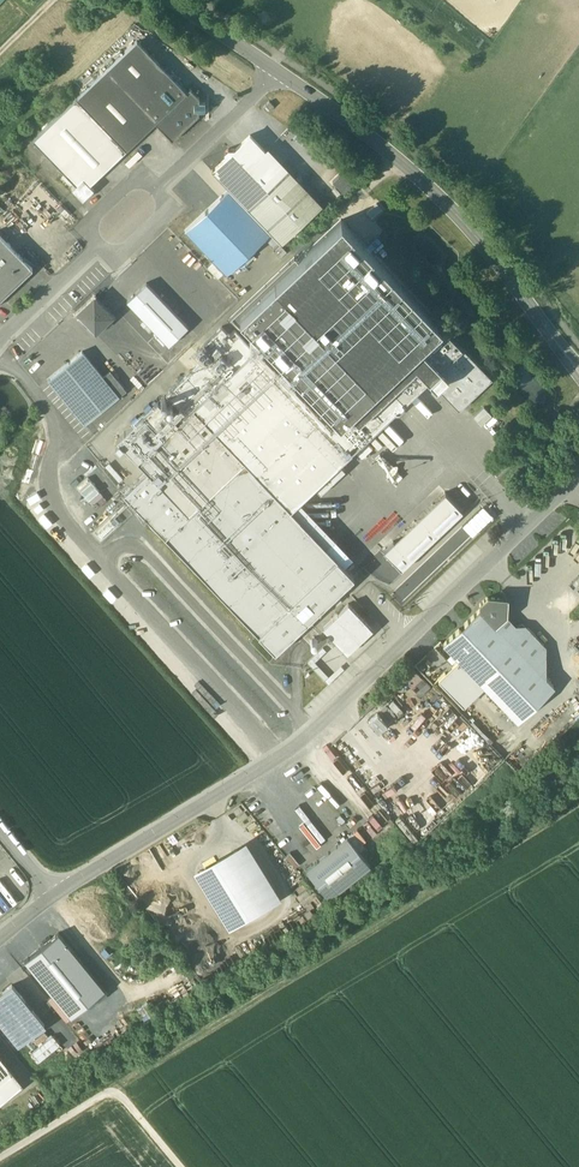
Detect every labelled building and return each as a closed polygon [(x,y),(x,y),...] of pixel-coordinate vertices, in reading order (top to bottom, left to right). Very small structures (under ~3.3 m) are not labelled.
[(137,40),(76,98),(126,150),(155,122),(187,92),(186,91),(137,40)] [(187,92),(155,122),(172,140),(199,115),(199,111),(205,111),(205,102),(199,101),(199,98),(190,88),(186,91),(187,92)] [(126,150),(76,98),(33,140),(76,185),(72,189),(82,200),(94,189),(90,185),(126,150)] [(270,101),(264,107),(268,112),(275,106),(270,101)] [(265,151),(250,135),(236,149),(229,149),(225,152),(228,156),(213,170),(212,171),(229,189),(270,232),(271,233),(280,242),(282,241),(318,207),(265,151)] [(229,189),(211,206),(209,203),(206,203),(200,209),(200,212),(202,214),(185,231),(226,274),(270,232),(229,189)] [(298,261),(275,283),(375,388),(384,379),(441,325),(341,220),(298,261)] [(32,268),(0,234),(0,299),(32,268)] [(294,258),(230,319),(318,411),(315,413),(332,431),(340,422),(239,317),(275,283),(298,261),(294,258)] [(188,327),(146,283),(127,301),(169,345),(188,327)] [(275,283),(239,317),(340,422),(375,388),(275,283)] [(112,315),(94,297),(77,313),(95,332),(112,315)] [(96,334),(107,344),(124,326),(113,316),(96,334)] [(441,325),(384,379),(405,401),(429,378),(444,364),(440,360),(440,359),(458,343),(462,347),(441,325)] [(222,327),(203,344),(215,356),(233,340),(228,335),(229,335),(222,327)] [(204,359),(173,388),(193,408),(254,350),(235,329),(229,335),(228,335),(233,340),(215,356),(208,363),(204,359)] [(458,343),(440,359),(440,360),(444,364),(429,378),(462,347),(458,343)] [(462,347),(429,378),(459,409),(492,378),(481,367),(462,347)] [(254,350),(193,408),(256,473),(291,510),(315,487),(322,494),(345,473),(338,466),(352,452),(351,451),(360,443),(360,444),(395,410),(399,411),(405,405),(405,401),(384,379),(375,388),(340,422),(332,431),(315,413),(254,350)] [(103,378),(82,352),(48,379),(85,425),(119,397),(116,394),(103,378)] [(495,375),(484,364),(481,367),(492,378),(495,375)] [(123,388),(110,372),(103,378),(116,394),(123,388)] [(164,435),(137,461),(147,471),(189,515),(235,471),(245,482),(256,473),(193,408),(173,388),(166,395),(186,415),(178,422),(164,435)] [(178,422),(158,401),(144,414),(164,435),(178,422)] [(137,461),(164,435),(144,414),(117,440),(137,461)] [(272,654),(354,578),(291,510),(256,473),(245,482),(235,471),(189,515),(147,471),(124,494),(272,654)] [(451,494),(464,480),(457,474),(445,488),(451,494)] [(461,487),(452,496),(463,506),(472,498),(461,487)] [(444,494),(384,552),(402,570),(462,512),(444,494)] [(494,518),(483,507),(395,593),(406,604),(494,518)] [(487,597),(480,604),(480,609),(464,624),(467,627),(480,640),(496,625),(506,616),(506,605),(499,598),(487,597)] [(325,631),(348,654),(372,630),(349,607),(325,631)] [(514,625),(506,616),(496,625),(549,680),(544,645),(527,627),(514,625)] [(496,625),(480,640),(475,645),(459,660),(484,686),(517,721),(554,685),(549,680),(496,625)] [(480,640),(467,627),(462,632),(475,645),(480,640)] [(462,632),(459,629),(443,644),(458,660),(459,660),(475,645),(462,632)] [(329,672),(325,668),(330,663),(322,654),(311,664),(323,677),(329,672)] [(463,705),(484,686),(459,660),(438,680),(463,705)] [(414,668),(403,678),(420,696),(431,685),(414,668)] [(379,733),(388,724),(378,714),(369,722),(379,733)] [(370,866),(347,837),(306,871),(329,899),(370,866)] [(278,895),(247,844),(237,850),(268,901),(278,895)] [(268,901),(237,850),(206,869),(238,920),(268,901)] [(238,920),(206,869),(196,875),(227,926),(238,920)] [(58,934),(25,961),(71,1019),(105,992),(58,934)] [(0,995),(0,1024),(18,1046),(44,1025),(12,985),(0,995)] [(14,1072),(0,1055),(0,1083),(14,1072)]
